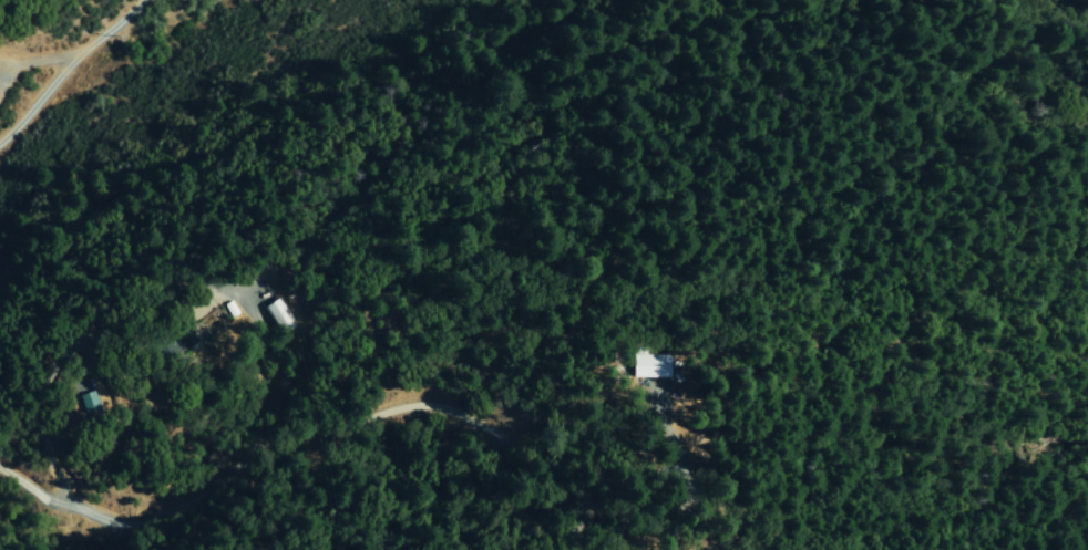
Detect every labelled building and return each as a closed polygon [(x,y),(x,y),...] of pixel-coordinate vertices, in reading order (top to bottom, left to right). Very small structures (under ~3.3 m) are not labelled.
[(275,328),(294,321),(284,297),(266,305),(275,328)] [(668,379),(668,356),(631,355),(631,378),(668,379)] [(98,411),(95,392),(80,395),(84,414),(98,411)]
